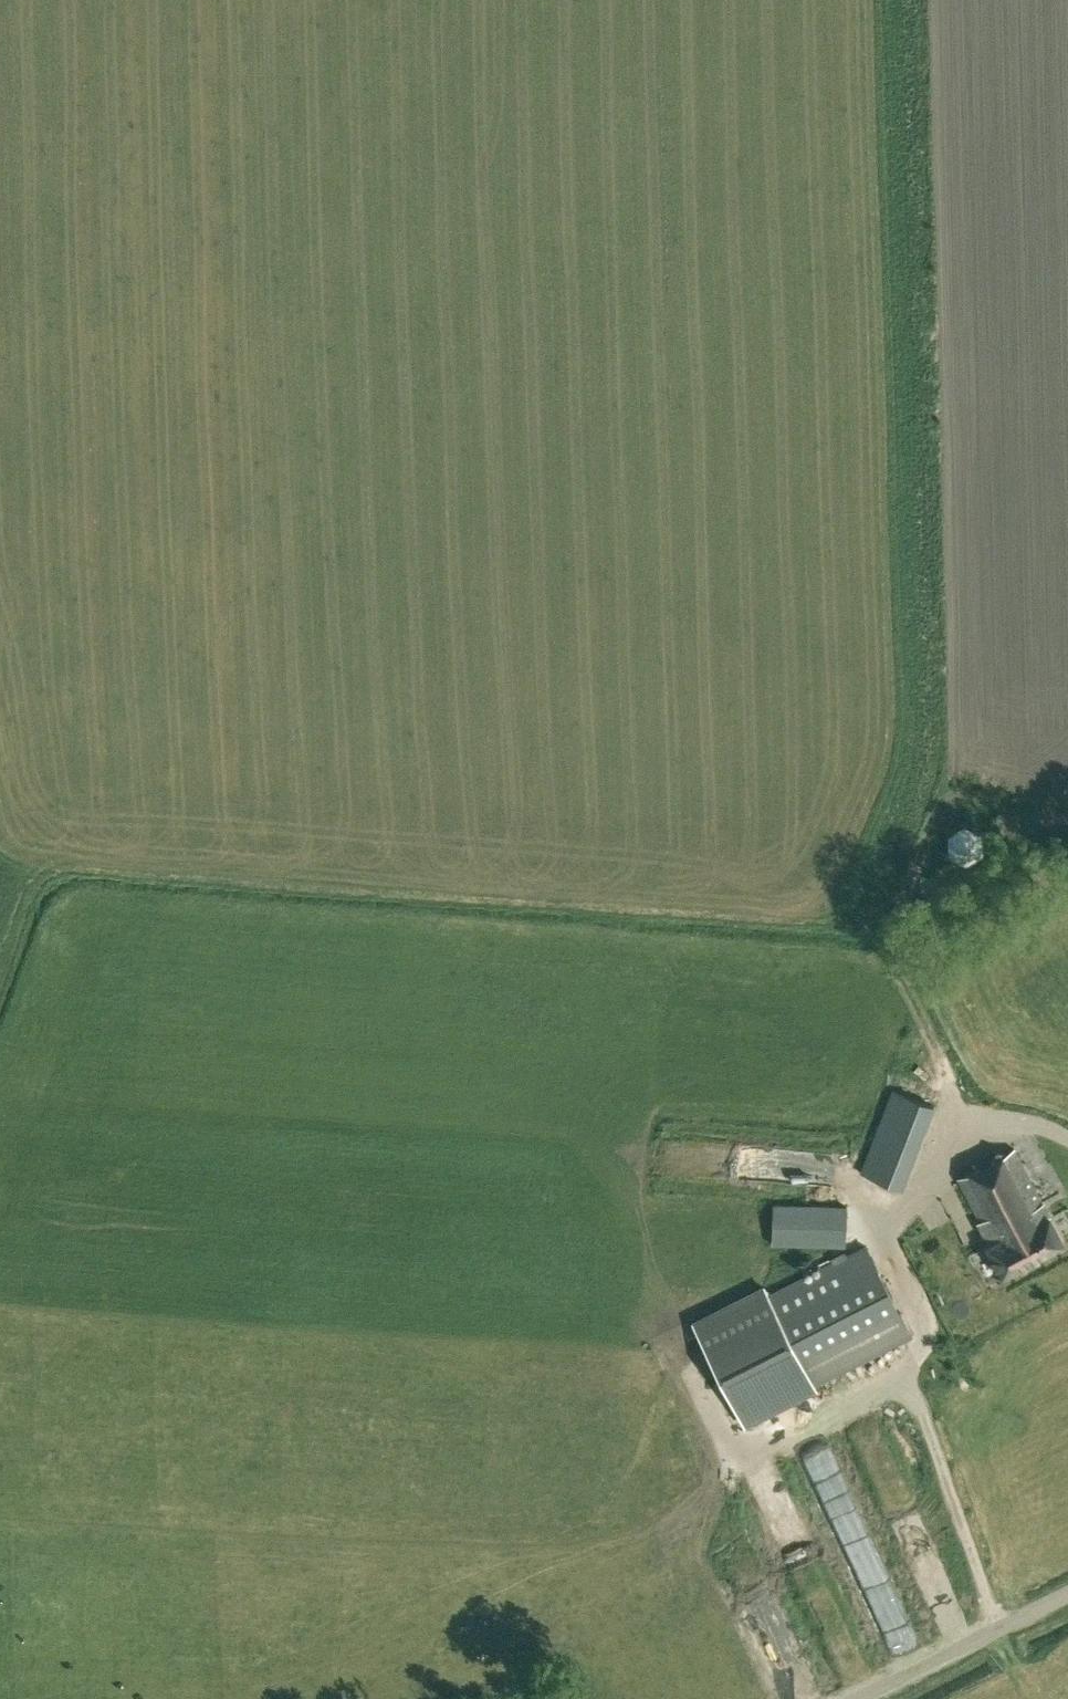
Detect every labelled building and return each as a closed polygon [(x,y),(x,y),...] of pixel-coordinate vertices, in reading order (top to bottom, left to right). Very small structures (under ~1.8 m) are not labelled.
[(949,836),(950,854),(966,861),(981,851),(979,834),(963,826),(949,836)] [(860,1172),(903,1189),(936,1105),(893,1088),(860,1172)] [(986,1244),(1001,1274),(1062,1243),(1014,1150),(958,1179),(980,1222),(978,1222),(989,1243),(986,1244)] [(1051,1208),(1067,1203),(1067,1199),(1065,1190),(1058,1167),(1040,1172),(1051,1208)] [(771,1244),(846,1247),(847,1206),(773,1203),(771,1244)] [(864,1246),(767,1297),(763,1289),(693,1325),(744,1425),(814,1388),(812,1385),(910,1335),(864,1246)] [(903,1518),(904,1546),(929,1545),(928,1517),(903,1518)] [(893,1571),(871,1580),(904,1665),(926,1656),(893,1571)]
